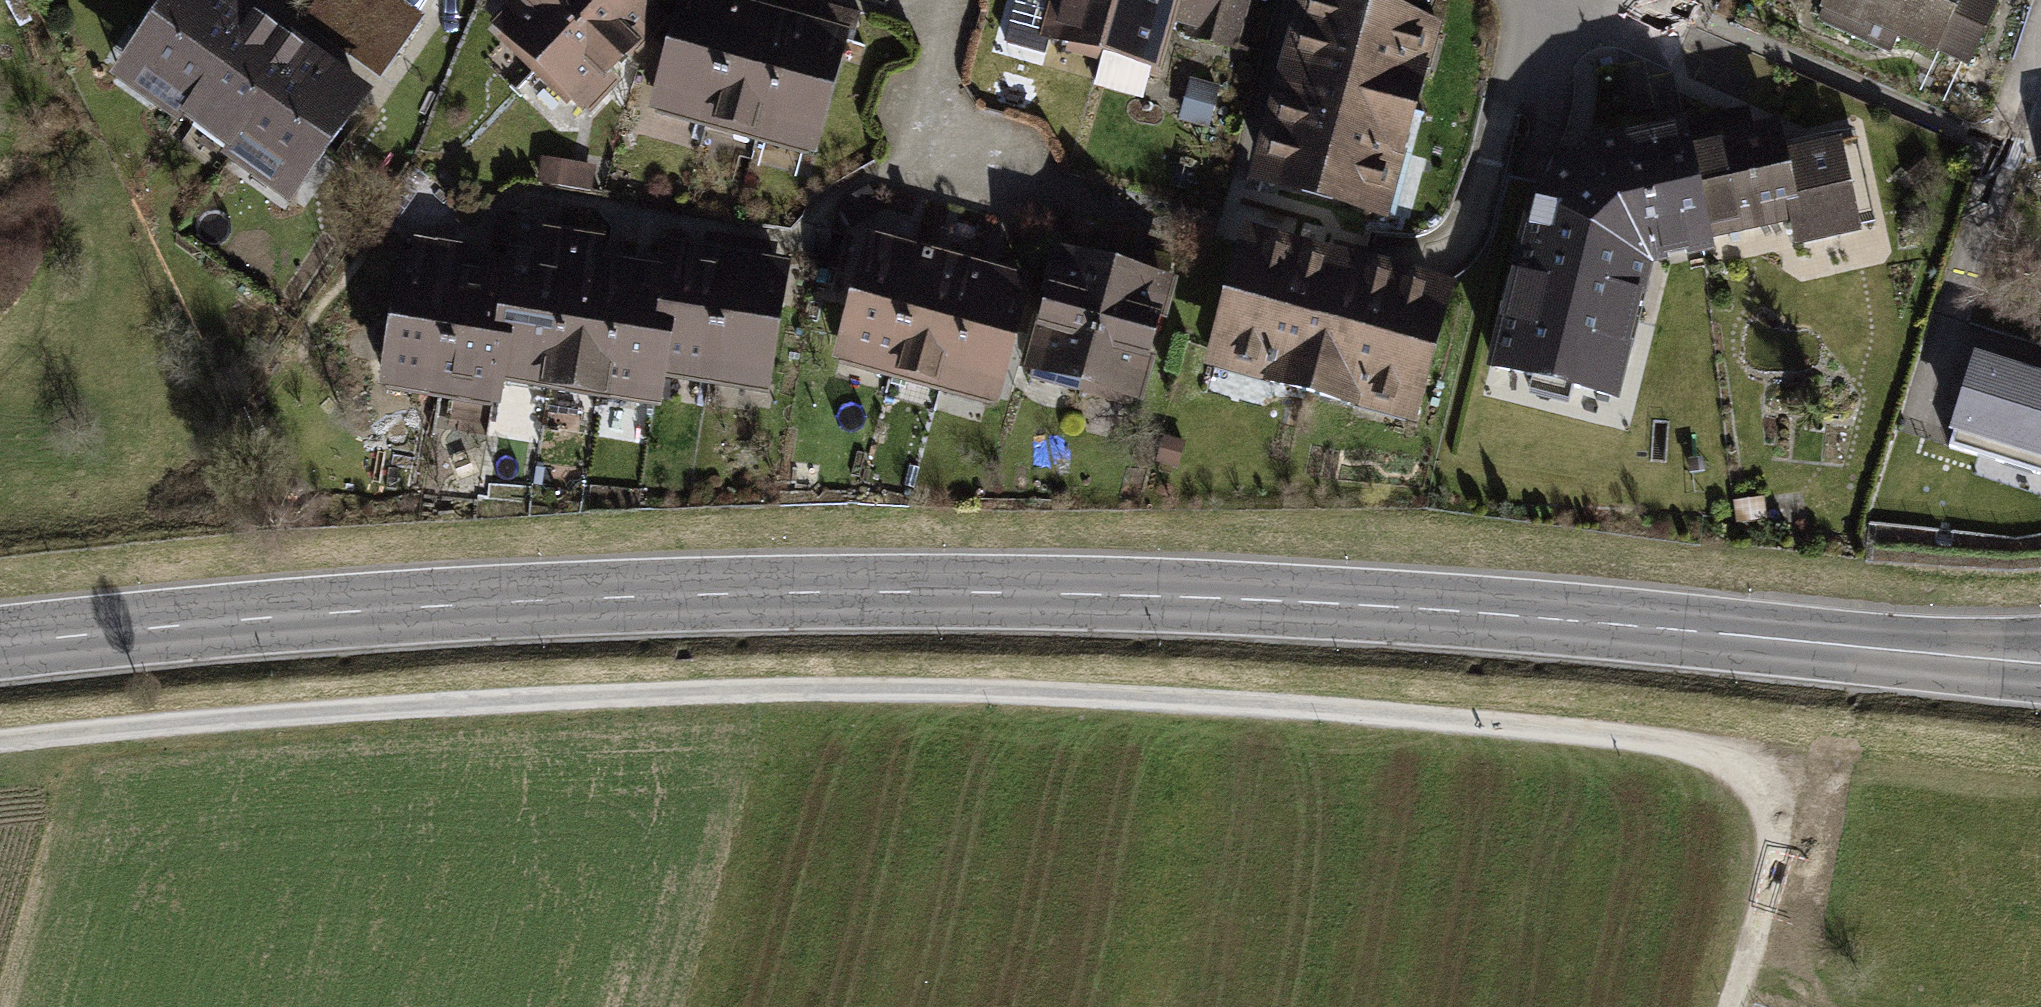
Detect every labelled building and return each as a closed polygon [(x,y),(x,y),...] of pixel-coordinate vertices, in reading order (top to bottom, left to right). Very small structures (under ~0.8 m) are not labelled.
[(236,0),(163,0),(106,79),(166,121),(247,8),(236,0)] [(663,0),(500,0),(487,15),(578,95),(663,0)] [(744,0),(686,0),(655,111),(747,136),(818,156),(853,30),(744,0)] [(1000,26),(1161,70),(1174,35),(1237,54),(1252,0),(1007,0),(1000,26)] [(1419,0),(1305,0),(1256,177),(1399,216),(1455,10),(1419,0)] [(1784,11),(1788,0),(1759,0),(1784,11)] [(1829,15),(1975,70),(2002,0),(1835,0),(1829,15)] [(307,51),(247,8),(166,121),(225,164),(307,51)] [(366,93),(307,51),(225,164),(284,206),(366,93)] [(1223,88),(1189,78),(1177,126),(1208,133),(1223,88)] [(1693,115),(1584,137),(1522,198),(1477,375),(1615,410),(1652,267),(1716,254),(1714,245),(1790,230),(1795,254),(1854,242),(1835,143),(1784,153),(1778,125),(1698,141),(1693,115)] [(1458,279),(1247,227),(1212,369),(1422,422),(1458,279)] [(1036,275),(870,231),(836,359),(1002,402),(1036,275)] [(758,403),(782,266),(661,246),(658,262),(508,236),(503,266),(403,249),(378,393),(492,412),(497,385),(653,411),(658,385),(758,403)] [(1178,273),(1055,245),(1026,373),(1149,400),(1178,273)] [(1972,354),(1948,433),(2040,460),(2040,375),(1972,354)]
